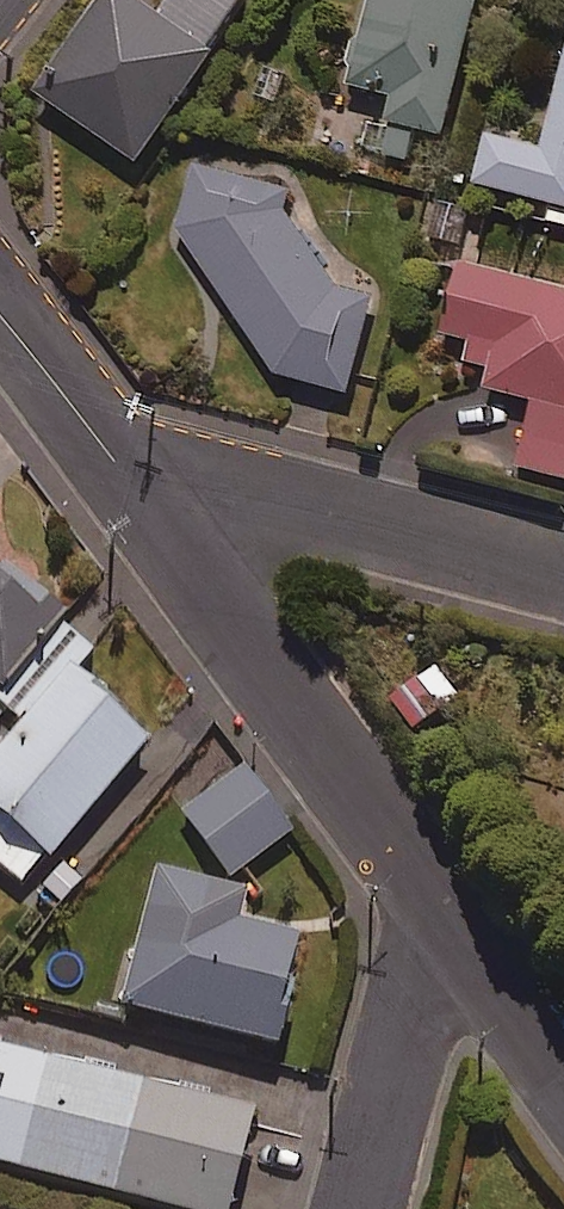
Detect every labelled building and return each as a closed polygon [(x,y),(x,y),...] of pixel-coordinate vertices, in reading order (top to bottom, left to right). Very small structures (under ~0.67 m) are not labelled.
[(40,87),(141,154),(243,0),(97,0),(40,87)] [(348,76),(400,90),(392,121),(370,115),(363,144),(407,155),(416,122),(444,129),(478,0),(368,0),(348,76)] [(545,142),(489,128),(476,178),(563,201),(563,68),(545,142)] [(201,158),(180,221),(279,368),(355,389),(370,290),(344,283),(289,205),(295,178),(201,158)] [(490,208),(435,195),(425,237),(480,250),(490,208)] [(506,221),(494,266),(461,258),(442,328),(499,343),(488,382),(539,396),(522,460),(563,472),(563,237),(506,221)] [(1,685),(64,610),(3,560),(0,563),(0,684),(1,685)] [(460,690),(438,659),(394,691),(416,721),(460,690)] [(0,746),(0,814),(51,855),(149,736),(65,667),(0,746)] [(293,828),(243,763),(179,811),(229,876),(293,828)] [(152,859),(115,1001),(277,1043),(288,999),(280,997),(298,929),(239,914),(247,884),(152,859)] [(0,1041),(0,1165),(179,1208),(229,1208),(255,1104),(0,1041)]
